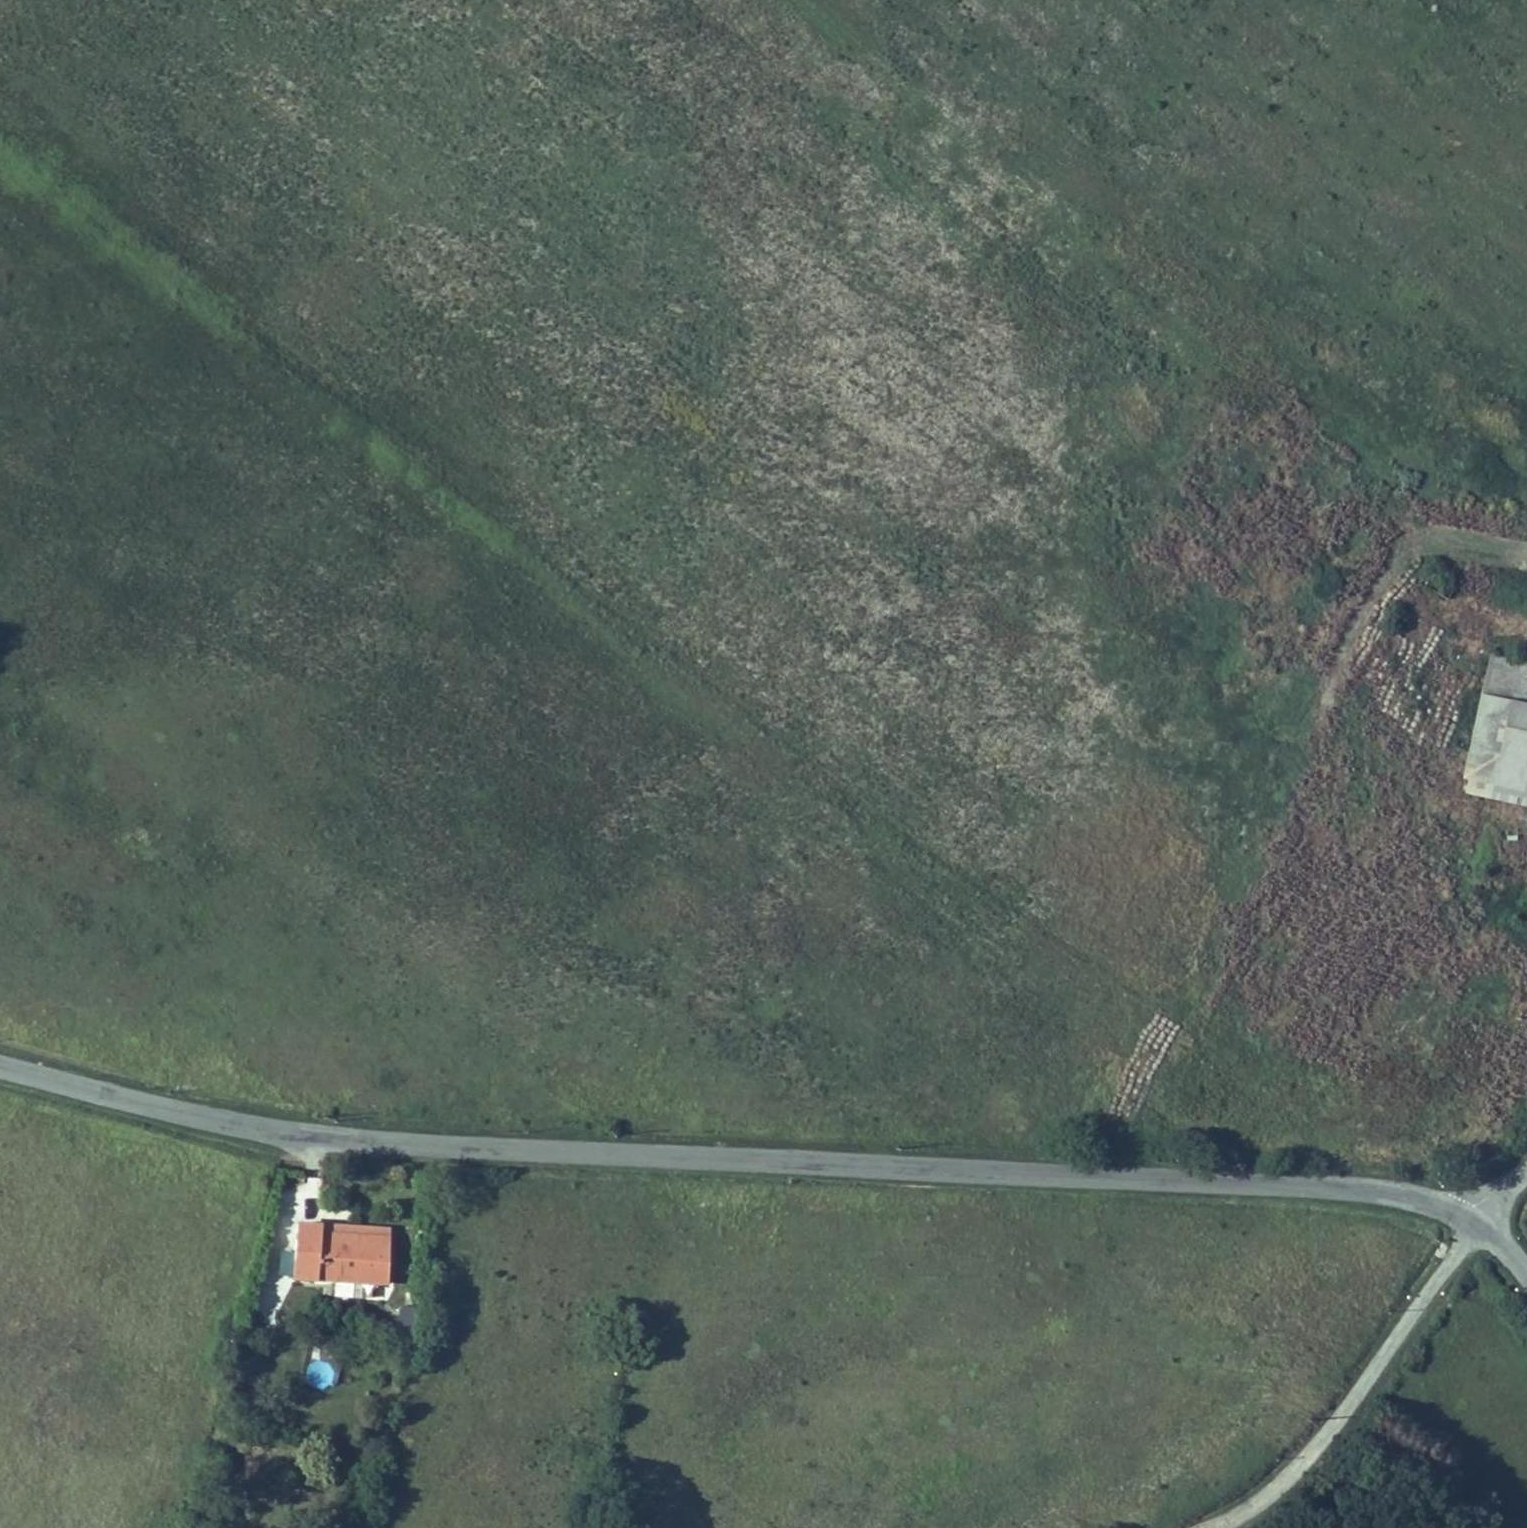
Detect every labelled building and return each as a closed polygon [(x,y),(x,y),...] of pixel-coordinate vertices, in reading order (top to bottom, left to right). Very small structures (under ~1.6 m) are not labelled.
[(1513,700),(1523,664),(1491,655),(1480,690),(1513,700)] [(1526,708),(1526,667),(1525,666),(1516,706),(1526,708)] [(1516,706),(1485,699),(1466,783),(1526,797),(1526,708),(1516,706)] [(400,1298),(403,1253),(334,1249),(334,1241),(310,1240),(307,1292),(400,1298)] [(397,1339),(417,1340),(418,1310),(398,1309),(397,1339)]
